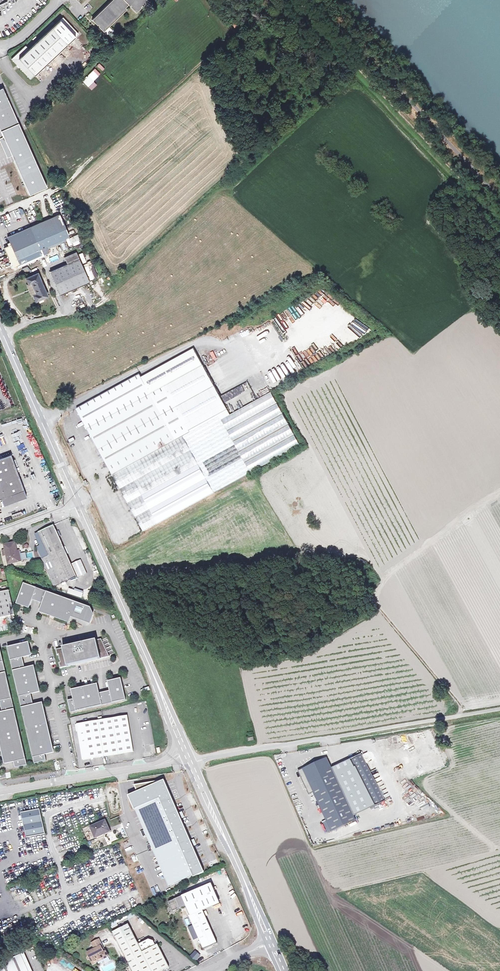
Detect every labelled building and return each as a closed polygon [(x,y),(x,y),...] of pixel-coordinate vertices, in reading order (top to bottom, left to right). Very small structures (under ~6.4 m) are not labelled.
[(100,23),(100,24),(104,29),(127,6),(126,5),(129,2),(136,9),(141,4),(143,2),(143,3),(146,0),(110,0),(93,17),(98,22),(99,21),(100,23)] [(32,77),(45,64),(62,47),(76,33),(80,29),(63,13),(60,16),(52,24),(51,22),(46,27),(47,29),(32,44),(30,45),(27,42),(13,57),(32,77)] [(241,25),(238,19),(231,23),(235,28),(241,25)] [(76,33),(62,47),(69,53),(83,40),(76,33)] [(83,40),(69,53),(81,65),(94,51),(83,40)] [(89,75),(83,81),(91,90),(97,85),(89,75)] [(1,137),(4,135),(1,130),(16,123),(5,100),(6,100),(0,88),(0,137),(1,137)] [(48,183),(43,176),(36,181),(41,188),(48,183)] [(60,214),(42,220),(45,227),(62,220),(60,214)] [(7,251),(14,266),(48,251),(46,246),(70,235),(63,220),(62,220),(45,227),(42,220),(8,234),(11,240),(8,242),(9,245),(5,247),(7,251)] [(66,257),(69,264),(81,259),(78,252),(66,257)] [(51,271),(62,294),(91,282),(88,275),(81,259),(69,264),(51,271)] [(49,294),(39,272),(27,277),(30,284),(33,282),(37,292),(34,293),(37,300),(49,294)] [(142,377),(78,410),(114,474),(227,417),(236,412),(210,368),(201,351),(144,381),(142,377)] [(227,417),(128,467),(159,523),(306,448),(279,395),(237,416),(228,421),(227,417)] [(236,412),(227,417),(228,421),(237,416),(236,412)] [(0,459),(0,499),(2,498),(4,506),(27,497),(12,454),(0,459)] [(128,467),(114,474),(146,530),(159,523),(128,467)] [(54,526),(39,533),(46,549),(42,550),(45,558),(42,560),(52,582),(60,578),(62,584),(77,577),(54,526)] [(5,549),(10,568),(20,565),(17,556),(20,555),(17,545),(5,549)] [(77,577),(87,573),(80,559),(71,564),(77,577)] [(60,578),(52,582),(54,587),(62,584),(60,578)] [(23,585),(17,604),(32,609),(34,602),(42,604),(39,612),(71,623),(74,618),(91,624),(95,614),(90,608),(23,585)] [(68,588),(67,593),(81,598),(82,593),(68,588)] [(15,616),(9,591),(0,593),(0,619),(15,616)] [(101,639),(56,650),(57,655),(59,655),(60,663),(59,663),(60,668),(109,657),(101,639)] [(107,640),(103,642),(108,653),(112,651),(107,640)] [(28,643),(7,647),(34,764),(46,761),(45,755),(54,753),(42,704),(34,706),(31,694),(39,692),(34,667),(25,669),(22,657),(31,655),(28,643)] [(27,765),(0,649),(0,703),(2,713),(0,714),(0,742),(5,764),(14,762),(15,768),(27,765)] [(74,699),(68,701),(71,713),(96,707),(126,700),(121,678),(108,682),(110,691),(99,694),(97,685),(72,691),(74,699)] [(127,716),(77,724),(83,760),(98,758),(133,752),(127,716)] [(362,756),(352,761),(357,772),(359,771),(376,805),(385,800),(362,756)] [(327,758),(299,772),(309,795),(314,793),(327,822),(324,824),(328,833),(356,821),(327,758)] [(135,790),(126,794),(167,886),(204,870),(164,780),(133,784),(135,790)] [(39,810),(22,813),(28,845),(46,842),(40,814),(42,814),(42,811),(40,811),(39,810)] [(105,821),(91,828),(95,838),(110,832),(105,821)] [(211,884),(182,897),(191,916),(202,911),(220,903),(211,884)] [(191,916),(189,916),(200,942),(204,949),(217,943),(202,911),(191,916)] [(187,927),(193,940),(197,938),(191,925),(187,927)] [(114,933),(133,970),(161,970),(164,970),(168,967),(157,946),(155,947),(153,942),(148,941),(138,946),(128,926),(114,933)] [(100,943),(99,940),(92,944),(95,949),(87,953),(93,964),(98,961),(98,960),(102,958),(103,960),(109,957),(106,952),(105,952),(100,943)] [(0,964),(0,970),(27,970),(18,949),(5,955),(8,960),(0,964)] [(195,951),(189,956),(194,961),(200,956),(195,951)]
